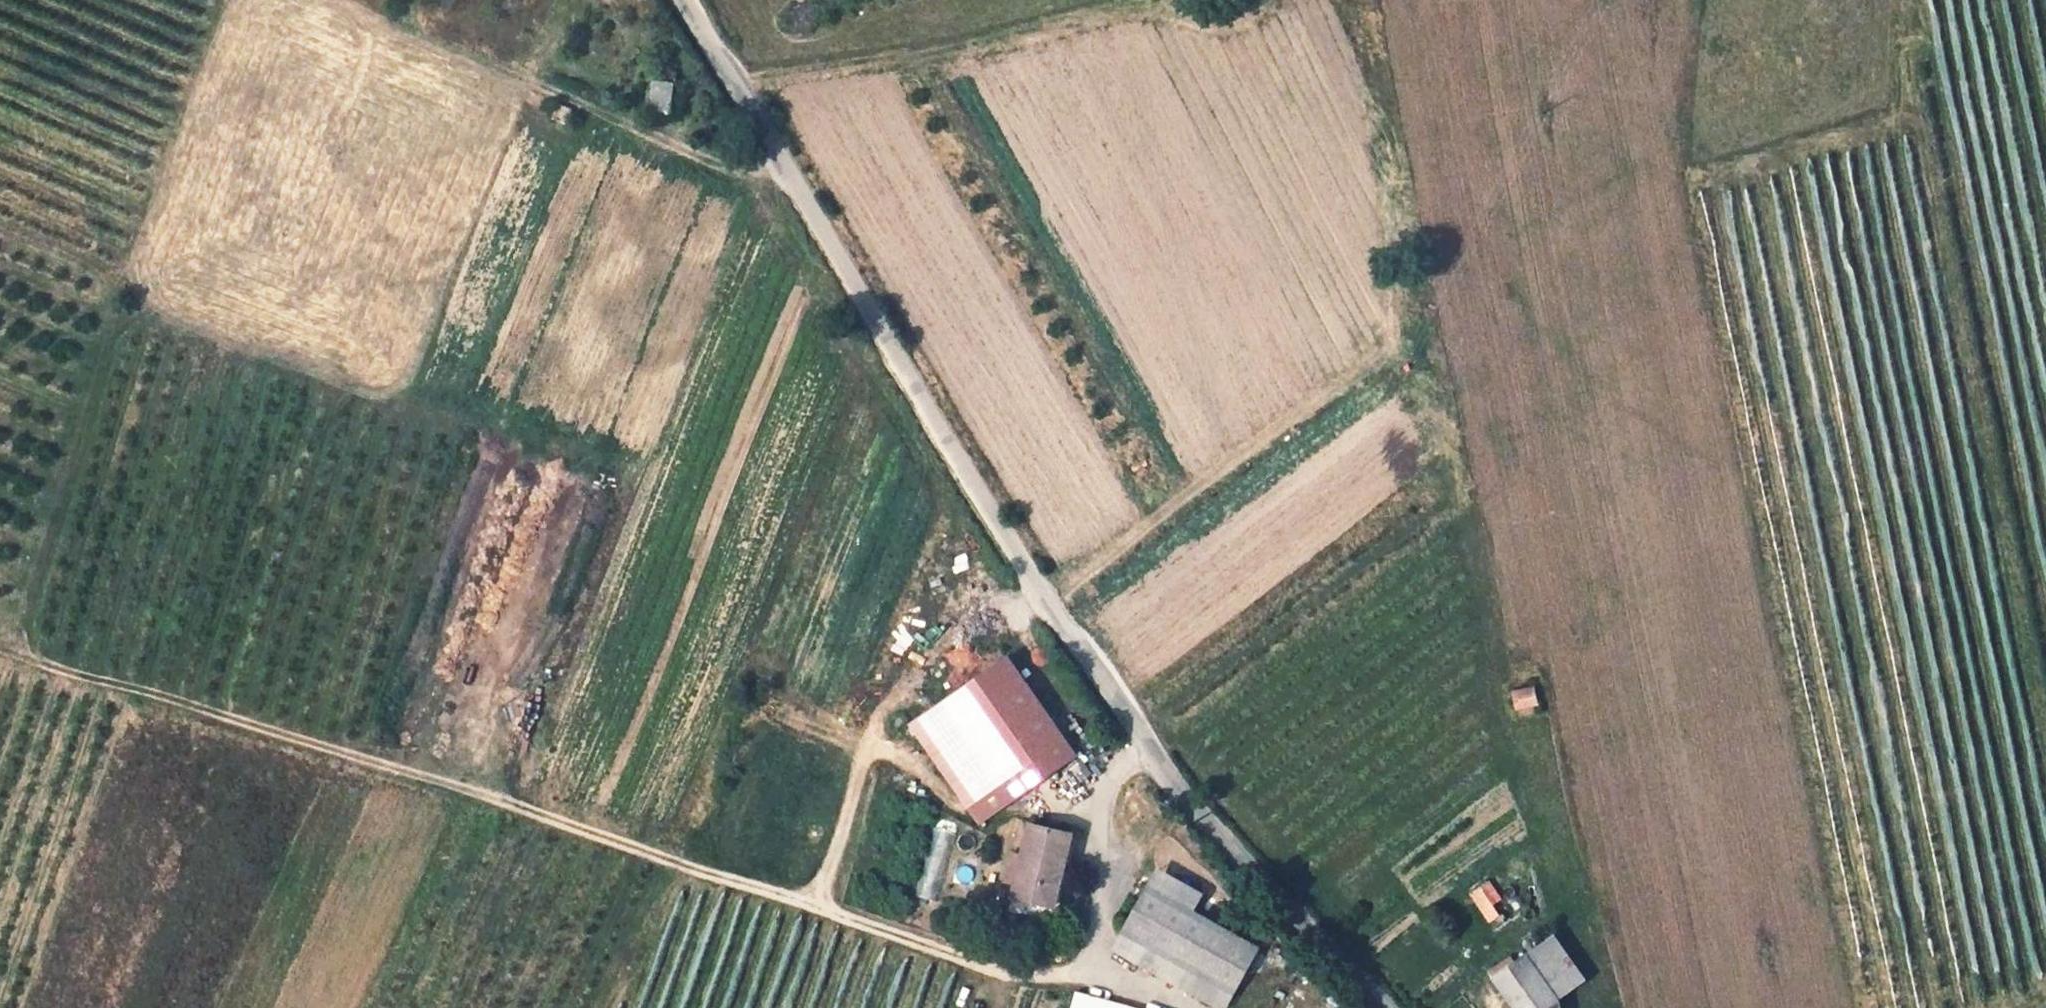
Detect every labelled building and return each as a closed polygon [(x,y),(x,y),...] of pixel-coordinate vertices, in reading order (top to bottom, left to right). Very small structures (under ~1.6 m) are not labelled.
[(643,108),(665,113),(671,82),(651,76),(643,108)] [(567,123),(573,111),(557,104),(551,116),(567,123)] [(1081,749),(1011,653),(949,699),(1020,794),(1081,749)] [(1528,686),(1508,690),(1511,705),(1531,701),(1528,686)] [(1070,830),(1029,818),(1005,908),(1051,921),(1055,905),(1052,904),(1070,830)] [(1207,891),(1158,865),(1125,931),(1235,991),(1260,942),(1199,908),(1207,891)] [(1487,880),(1470,892),(1489,919),(1502,911),(1495,902),(1500,898),(1487,880)] [(1549,932),(1525,950),(1551,994),(1576,979),(1549,932)] [(1525,950),(1493,974),(1516,1007),(1554,1007),(1551,994),(1525,950)] [(1095,997),(1092,1007),(1135,1007),(1095,997)]
